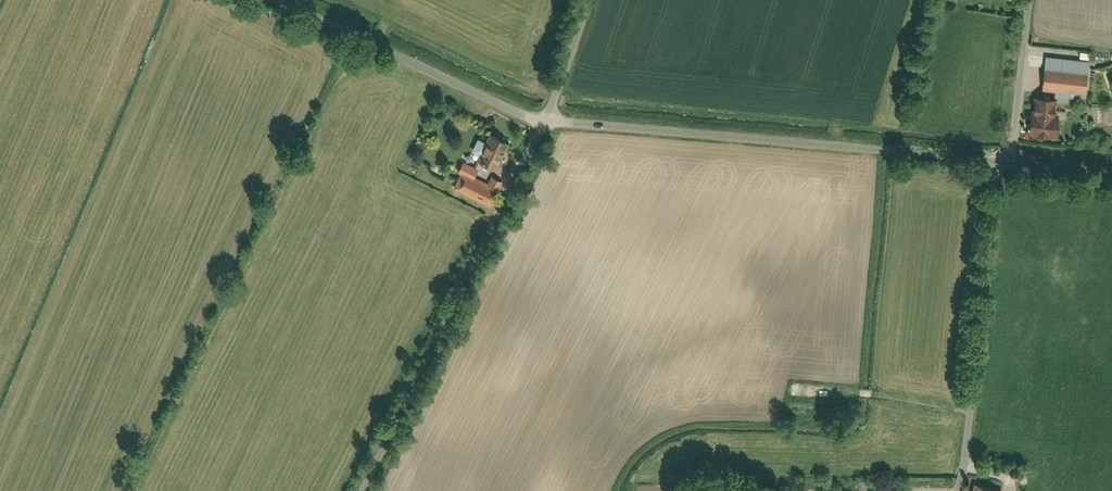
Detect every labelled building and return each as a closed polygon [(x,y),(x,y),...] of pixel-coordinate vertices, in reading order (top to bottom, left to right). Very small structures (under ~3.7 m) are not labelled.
[(1082,60),(1041,57),(1040,71),(1081,74),(1082,60)] [(1038,77),(1036,101),(1081,105),(1083,81),(1038,77)] [(1021,112),(1020,138),(1043,139),(1045,113),(1021,112)] [(484,137),(473,160),(492,170),(504,147),(484,137)] [(454,172),(457,174),(450,190),(485,207),(497,182),(487,177),(484,184),(473,179),(477,171),(459,162),(454,172)] [(815,415),(828,416),(828,406),(816,405),(815,415)]
